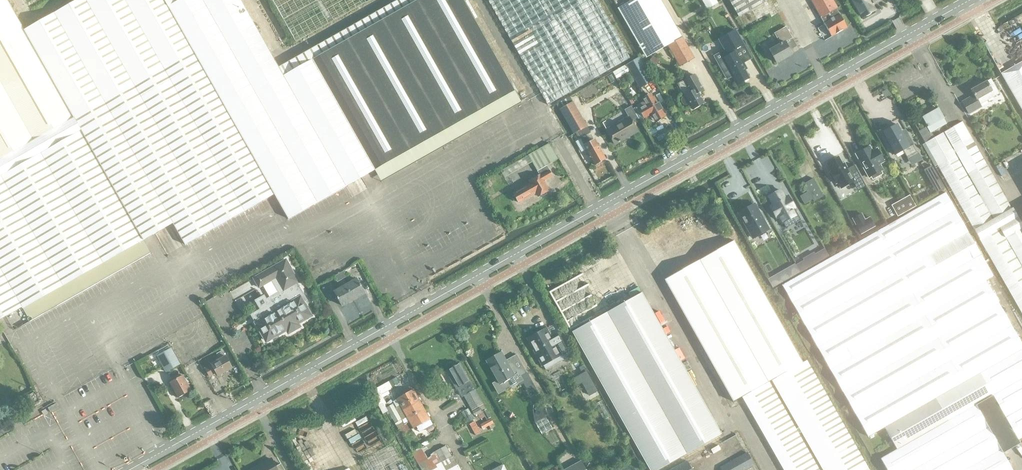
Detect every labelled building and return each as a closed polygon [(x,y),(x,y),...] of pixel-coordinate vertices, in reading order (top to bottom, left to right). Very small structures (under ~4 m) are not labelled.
[(7,0),(0,0),(0,159),(74,117),(22,27),(7,0)] [(22,27),(74,117),(192,50),(166,4),(164,0),(69,0),(22,27)] [(281,77),(238,0),(174,0),(166,4),(192,50),(274,194),(288,218),(375,169),(312,59),(281,77)] [(296,42),(366,3),(364,0),(272,0),(296,42)] [(463,0),(417,0),(312,59),(375,169),(381,182),(521,103),(463,0)] [(576,89),(629,58),(596,0),(488,0),(547,105),(576,89)] [(618,7),(645,53),(679,34),(660,0),(631,0),(618,7)] [(738,17),(768,0),(728,0),(738,17)] [(831,36),(846,28),(836,9),(838,8),(833,0),(810,0),(831,36)] [(862,17),(864,15),(867,16),(871,14),(871,11),(874,10),(870,3),(874,1),(874,2),(877,0),(852,0),(862,17)] [(779,43),(768,50),(776,63),(791,55),(784,43),(792,38),(785,27),(774,33),(779,43)] [(735,30),(719,39),(727,53),(743,43),(735,30)] [(694,58),(682,37),(667,45),(680,66),(694,58)] [(274,194),(192,50),(74,117),(143,240),(173,223),(185,244),(274,194)] [(652,55),(648,62),(655,67),(660,60),(652,55)] [(639,57),(626,64),(640,88),(652,81),(639,57)] [(730,70),(738,84),(749,78),(745,69),(746,68),(742,62),(742,63),(739,57),(733,61),(736,66),(730,70)] [(1001,74),(1021,111),(1021,62),(1001,74)] [(704,103),(699,95),(700,94),(699,92),(703,90),(694,75),(685,80),(691,91),(684,95),(685,97),(682,99),(681,101),(684,104),(685,105),(689,103),(693,110),(704,103)] [(982,107),(980,105),(999,94),(991,79),(986,81),(971,90),(974,95),(962,102),(969,114),(982,107)] [(644,118),(651,114),(656,122),(665,116),(654,96),(650,99),(648,95),(642,98),(644,102),(637,106),(633,108),(640,120),(644,118)] [(575,133),(587,126),(573,102),(561,108),(575,133)] [(631,122),(638,118),(631,106),(624,110),(628,116),(606,129),(615,145),(637,132),(631,122)] [(924,143),(934,138),(931,132),(946,123),(943,119),(937,108),(922,117),(930,132),(928,133),(925,127),(918,131),(924,143)] [(74,117),(0,159),(0,269),(22,308),(143,240),(74,117)] [(963,122),(923,145),(936,166),(938,165),(1021,313),(1021,223),(963,122)] [(897,124),(883,133),(891,147),(889,148),(892,154),(894,153),(895,155),(903,150),(908,159),(919,153),(908,135),(904,137),(897,124)] [(580,139),(584,145),(594,165),(605,159),(594,140),(590,143),(586,136),(580,139)] [(537,171),(546,166),(558,159),(549,143),(528,155),(537,171)] [(882,170),(879,164),(884,161),(877,148),(872,151),(869,146),(856,153),(869,177),(871,176),(872,179),(882,174),(881,171),(882,170)] [(838,157),(827,163),(832,171),(830,172),(836,183),(838,182),(841,188),(852,181),(854,185),(862,180),(865,187),(866,186),(854,165),(850,167),(847,169),(844,163),(842,164),(841,163),(838,157)] [(931,165),(923,170),(936,193),(944,188),(931,165)] [(529,183),(513,192),(519,203),(536,193),(538,197),(549,191),(543,181),(552,177),(546,166),(537,171),(539,174),(528,181),(529,183)] [(808,191),(800,196),(804,204),(812,199),(814,202),(823,197),(813,178),(803,183),(808,191)] [(922,197),(928,194),(925,187),(919,191),(922,197)] [(780,190),(769,196),(773,204),(772,205),(770,206),(771,209),(776,218),(778,217),(782,223),(783,222),(786,228),(800,219),(794,208),(795,207),(788,196),(785,198),(780,190)] [(973,258),(980,254),(945,192),(782,285),(868,436),(884,427),(897,449),(881,458),(887,469),(1013,469),(1003,453),(1020,443),(1018,440),(1021,438),(1021,344),(973,258)] [(909,195),(892,205),(898,216),(915,206),(909,195)] [(755,204),(739,212),(753,237),(769,229),(755,204)] [(664,279),(733,401),(742,397),(784,469),(819,469),(769,382),(772,380),(823,469),(869,469),(807,360),(803,362),(734,240),(664,279)] [(803,260),(796,264),(799,270),(800,272),(829,256),(828,254),(824,248),(815,253),(814,252),(803,258),(803,260)] [(256,322),(267,341),(286,329),(288,333),(299,326),(297,323),(310,315),(303,302),(307,300),(297,283),(299,282),(286,259),(254,278),(259,287),(272,280),(279,292),(266,300),(268,304),(260,309),(265,317),(256,322)] [(795,264),(786,269),(791,277),(799,272),(795,264)] [(22,308),(0,269),(0,321),(22,308)] [(340,287),(334,291),(342,306),(353,299),(345,285),(338,274),(334,276),(340,287)] [(770,279),(768,280),(772,287),(781,283),(776,275),(770,279)] [(345,285),(353,299),(364,293),(355,278),(345,285)] [(642,292),(572,331),(650,469),(657,469),(721,434),(642,292)] [(527,340),(528,339),(537,355),(536,356),(536,357),(538,356),(542,364),(541,365),(571,349),(562,331),(554,336),(551,338),(546,329),(547,328),(527,339),(527,340)] [(155,351),(157,355),(166,372),(180,364),(171,348),(170,348),(167,345),(155,351)] [(211,364),(204,368),(210,377),(216,373),(218,376),(232,368),(222,350),(213,355),(216,360),(210,363),(211,364)] [(506,362),(502,354),(503,353),(502,353),(482,364),(483,365),(488,362),(498,381),(493,383),(499,393),(522,380),(520,376),(527,372),(517,355),(509,359),(510,360),(506,362)] [(466,383),(470,381),(459,363),(448,369),(451,376),(449,377),(456,389),(457,388),(461,395),(467,392),(464,387),(468,385),(466,383)] [(587,371),(574,378),(578,384),(582,382),(589,395),(597,391),(587,371)] [(182,375),(169,382),(178,397),(191,390),(182,375)] [(400,405),(409,422),(413,429),(430,419),(413,389),(396,398),(400,405)] [(482,404),(474,390),(464,396),(463,396),(471,410),(482,404)] [(51,412),(58,408),(56,403),(48,408),(51,412)] [(406,424),(409,422),(400,405),(395,408),(392,404),(386,407),(402,434),(409,430),(406,424)] [(542,432),(554,426),(543,405),(532,411),(542,432)] [(479,407),(472,411),(474,416),(482,411),(479,407)] [(480,425),(482,429),(493,423),(491,419),(480,425)] [(474,421),(469,424),(475,435),(481,432),(474,421)] [(421,446),(412,451),(411,451),(422,469),(462,469),(453,455),(451,456),(445,445),(434,451),(429,442),(421,446)] [(746,453),(720,468),(721,469),(744,469),(753,465),(746,453)] [(281,463),(275,466),(271,458),(251,469),(285,469),(281,463)] [(371,469),(394,469),(392,464),(394,463),(392,458),(377,465),(376,463),(369,466),(371,469)] [(686,460),(669,469),(691,469),(686,460)] [(581,461),(564,469),(586,469),(581,461)]
